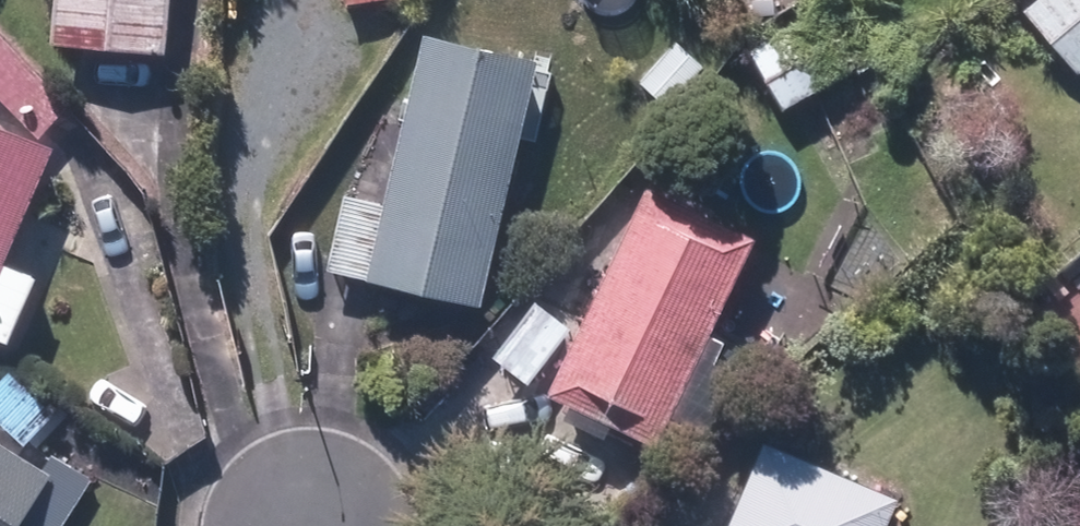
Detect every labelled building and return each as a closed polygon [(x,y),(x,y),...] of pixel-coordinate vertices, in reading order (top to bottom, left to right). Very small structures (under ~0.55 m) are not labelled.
[(61,37),(176,43),(178,0),(63,0),(61,37)] [(1079,65),(1079,0),(1028,0),(1079,65)] [(866,62),(831,4),(758,49),(792,106),(866,62)] [(16,106),(48,77),(0,24),(0,89),(16,106)] [(715,58),(683,32),(647,76),(678,103),(715,58)] [(389,197),(349,190),(334,270),(493,301),(540,58),(419,35),(389,197)] [(17,247),(66,145),(0,113),(0,344),(34,360),(75,275),(17,247)] [(754,231),(652,182),(554,384),(656,434),(754,231)] [(578,323),(539,295),(500,350),(539,378),(578,323)] [(63,469),(0,426),(0,525),(25,525),(63,469)] [(756,465),(728,525),(880,525),(895,491),(787,443),(773,473),(756,465)]
